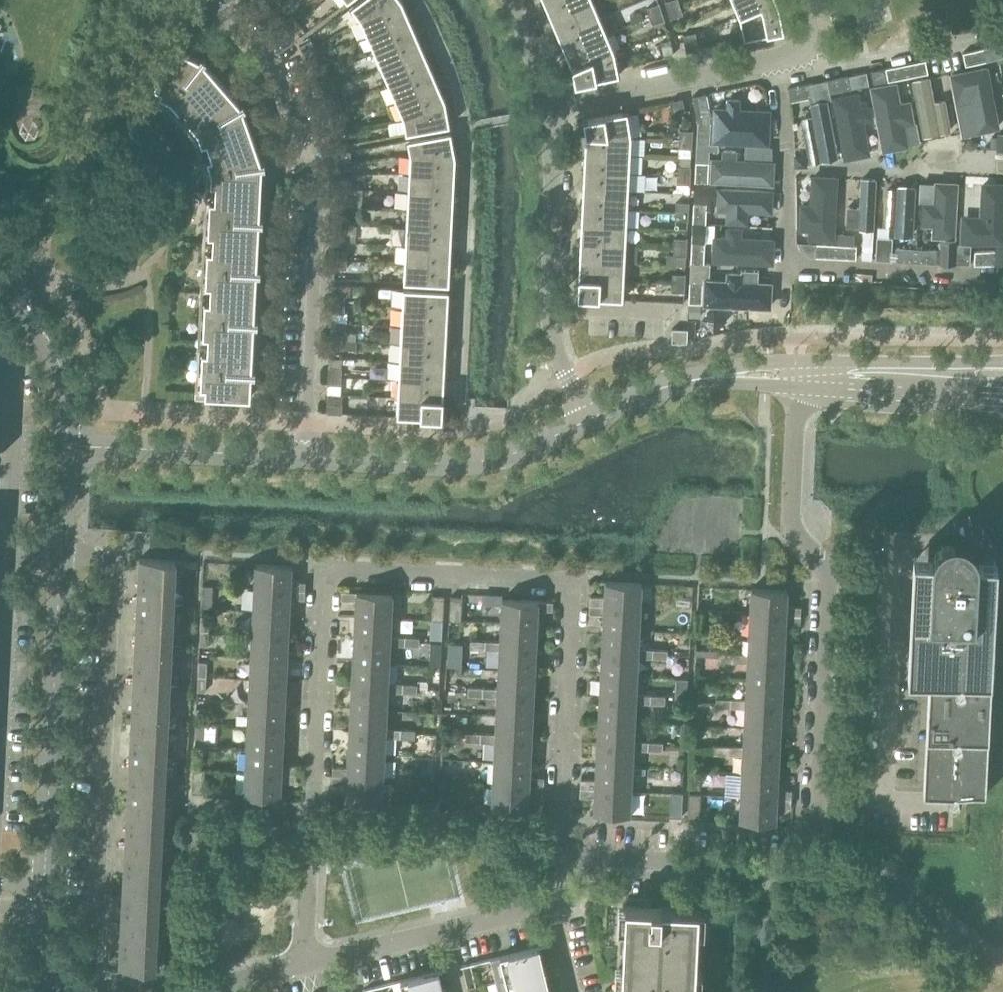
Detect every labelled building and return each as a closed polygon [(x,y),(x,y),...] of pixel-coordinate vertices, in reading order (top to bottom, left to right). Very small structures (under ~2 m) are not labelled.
[(269,8),(277,0),(265,0),(263,3),(269,8)] [(269,8),(275,14),(283,6),(277,0),(269,8)] [(360,19),(402,0),(401,0),(360,0),(351,6),(360,19)] [(402,0),(360,19),(367,35),(409,17),(402,0)] [(544,2),(551,18),(593,0),(548,0),(544,2)] [(600,17),(593,0),(551,18),(558,35),(600,17)] [(666,2),(668,8),(680,5),(678,0),(671,0),(666,2)] [(776,0),(732,0),(739,16),(776,1),(776,0)] [(778,6),(776,1),(739,16),(740,17),(744,40),(784,32),(779,10),(778,6)] [(650,16),(662,13),(659,4),(647,7),(650,16)] [(680,5),(668,8),(671,18),(682,14),(680,5)] [(652,23),(664,20),(662,13),(650,16),(652,23)] [(283,22),(288,29),(297,21),(292,15),(283,22)] [(367,35),(375,52),(416,33),(409,17),(367,35)] [(607,34),(600,17),(558,35),(565,51),(607,34)] [(297,21),(288,29),(293,35),(302,28),(297,21)] [(416,33),(375,52),(382,68),(423,50),(416,33)] [(695,33),(683,35),(686,52),(699,49),(695,33)] [(565,51),(572,68),(614,51),(613,48),(607,34),(565,51)] [(300,46),(305,53),(315,46),(311,39),(300,46)] [(665,56),(673,54),(670,40),(662,42),(665,56)] [(1002,44),(984,48),(986,61),(997,59),(1002,57),(1002,51),(1002,44)] [(183,106),(188,112),(222,82),(203,59),(174,45),(154,86),(162,89),(159,94),(171,100),(180,110),(183,106)] [(315,46),(305,53),(309,60),(319,54),(315,46)] [(986,61),(984,48),(963,52),(965,65),(986,61)] [(382,68),(389,85),(430,67),(423,50),(382,68)] [(619,75),(614,51),(572,68),(576,84),(619,75)] [(926,59),(906,63),(905,63),(908,77),(928,73),(926,59)] [(908,77),(905,63),(885,67),(888,80),(908,77)] [(315,70),(318,78),(329,73),(325,65),(315,70)] [(430,67),(389,85),(396,101),(438,83),(430,67)] [(987,68),(955,74),(958,89),(968,88),(975,124),(996,120),(987,68)] [(329,73),(318,78),(321,85),(332,80),(329,73)] [(851,88),(848,75),(827,79),(830,92),(851,88)] [(935,77),(914,82),(926,136),(947,131),(935,77)] [(812,96),(830,92),(827,79),(788,87),(791,101),(812,96)] [(209,148),(252,134),(243,105),(222,82),(188,112),(193,118),(189,121),(198,131),(202,143),(207,142),(209,148)] [(396,101),(403,118),(445,100),(438,83),(396,101)] [(895,85),(875,88),(886,148),(906,145),(895,85)] [(326,96),(328,104),(340,100),(337,92),(326,96)] [(851,152),(870,149),(859,92),(840,95),(851,152)] [(697,142),(710,143),(711,122),(711,115),(706,93),(692,96),(698,122),(697,142)] [(685,110),(683,98),(670,101),(673,113),(685,110)] [(340,100),(328,104),(331,112),(342,108),(340,100)] [(445,100),(403,118),(404,118),(406,133),(450,125),(445,101),(445,100)] [(800,104),(808,153),(832,148),(824,100),(800,104)] [(729,139),(768,140),(768,119),(735,118),(735,104),(725,103),(725,119),(716,118),(716,139),(729,139)] [(584,119),(586,135),(631,137),(627,112),(584,119)] [(333,123),(335,131),(347,128),(345,120),(333,123)] [(347,128),(335,131),(336,139),(348,137),(347,128)] [(410,154),(456,157),(451,132),(408,140),(410,154)] [(216,191),(261,193),(262,163),(252,134),(209,148),(212,157),(208,158),(212,171),(211,183),(216,183),(216,191)] [(631,154),(631,137),(586,135),(585,152),(631,154)] [(692,138),(679,137),(679,147),(691,148),(692,138)] [(710,150),(710,143),(697,142),(695,183),(708,184),(708,183),(710,150)] [(338,152),(338,160),(351,160),(350,151),(338,152)] [(631,154),(585,152),(584,170),(630,172),(631,154)] [(410,154),(409,172),(455,175),(456,157),(410,154)] [(806,161),(801,156),(795,156),(795,157),(795,166),(806,165),(806,161)] [(691,158),(680,157),(680,166),(691,167),(691,158)] [(716,181),(772,181),(773,158),(717,158),(716,181)] [(351,168),(351,160),(338,160),(339,169),(351,168)] [(678,166),(678,175),(690,175),(691,167),(680,166),(678,166)] [(629,190),(630,172),(584,170),(584,188),(629,190)] [(455,175),(409,172),(409,190),(454,193),(455,175)] [(690,183),(690,175),(678,175),(677,183),(690,183)] [(956,231),(959,178),(941,177),(940,194),(929,193),(928,209),(940,210),(939,230),(956,231)] [(1002,209),(1002,178),(984,177),(983,220),(963,219),(962,238),(962,239),(977,239),(981,239),(1002,240),(1002,227),(1002,209)] [(351,180),(339,180),(339,187),(351,188),(351,180)] [(878,230),(877,181),(860,181),(860,231),(867,230),(878,230)] [(812,182),(810,231),(836,232),(838,183),(812,182)] [(707,208),(715,209),(716,183),(708,183),(708,184),(695,183),(694,202),(707,203),(707,208)] [(915,244),(916,184),(899,183),(898,243),(915,244)] [(768,215),(769,203),(769,186),(718,184),(716,212),(768,215)] [(351,188),(339,187),(338,196),(350,197),(351,188)] [(584,188),(583,206),(628,208),(629,190),(584,188)] [(453,211),(454,193),(409,190),(408,208),(453,211)] [(258,244),(260,219),(261,193),(216,191),(215,200),(210,199),(209,216),(209,234),(214,234),(213,242),(258,244)] [(694,202),(693,223),(706,223),(707,203),(694,202)] [(677,203),(676,211),(688,211),(689,203),(677,203)] [(627,226),(628,208),(583,206),(582,224),(627,226)] [(408,208),(407,226),(452,229),(453,211),(408,208)] [(688,211),(676,211),(676,219),(688,220),(688,211)] [(349,216),(337,215),(337,223),(349,223),(349,216)] [(349,223),(337,223),(336,232),(349,232),(349,223)] [(708,224),(706,223),(693,223),(691,262),(704,263),(705,242),(707,242),(708,224)] [(627,226),(582,224),(581,242),(626,244),(627,226)] [(407,226),(406,244),(451,247),(452,229),(407,226)] [(713,257),(726,257),(763,259),(765,228),(714,226),(713,257)] [(957,235),(941,235),(940,263),(955,264),(957,244),(957,235)] [(893,237),(877,237),(876,260),(892,260),(893,237)] [(675,239),(674,247),(687,247),(687,239),(675,239)] [(256,295),(257,269),(258,244),(213,242),(213,250),(208,250),(207,266),(206,284),(211,285),(210,292),(256,295)] [(625,262),(626,244),(581,242),(580,260),(625,262)] [(406,244),(405,262),(450,265),(451,247),(406,244)] [(815,257),(835,258),(836,245),(816,244),(815,257)] [(957,244),(955,264),(970,264),(971,245),(957,244)] [(836,245),(835,258),(836,258),(856,259),(857,246),(836,245)] [(686,255),(687,247),(674,247),(674,255),(686,255)] [(896,261),(915,262),(916,249),(896,248),(896,261)] [(916,249),(915,262),(936,263),(937,250),(916,249)] [(335,251),(335,259),(347,259),(348,252),(335,251)] [(996,253),(975,251),(974,265),(996,266),(996,253)] [(666,254),(666,264),(686,264),(686,255),(674,255),(666,254)] [(347,259),(335,259),(335,268),(347,268),(347,259)] [(625,262),(580,260),(579,278),(624,280),(625,262)] [(450,265),(405,262),(404,282),(449,284),(450,265)] [(691,262),(689,302),(689,303),(702,303),(703,282),(710,283),(711,264),(704,263),(691,262)] [(718,265),(718,296),(767,297),(768,266),(731,265),(718,265)] [(673,274),(673,283),(685,283),(685,275),(673,274)] [(623,299),(624,280),(579,278),(578,297),(623,299)] [(685,292),(685,283),(673,283),(672,291),(685,292)] [(404,288),(403,307),(448,309),(449,290),(404,288)] [(253,345),(255,320),(256,295),(210,292),(210,301),(205,301),(204,317),(203,335),(208,336),(208,343),(253,345)] [(346,296),(333,296),(333,303),(345,304),(346,296)] [(345,304),(333,303),(332,312),(345,313),(345,304)] [(698,304),(690,304),(689,316),(698,316),(698,304)] [(403,307),(402,325),(447,327),(448,309),(403,307)] [(402,325),(401,343),(446,345),(447,327),(402,325)] [(688,329),(673,329),(672,342),(688,343),(688,329)] [(331,331),(331,339),(343,340),(344,332),(331,331)] [(343,340),(331,339),(330,348),(343,349),(343,340)] [(203,351),(202,368),(201,386),(206,386),(206,395),(251,397),(252,370),(253,345),(208,343),(208,351),(203,351)] [(445,363),(446,345),(401,343),(400,361),(445,363)] [(400,361),(399,379),(445,381),(445,363),(400,361)] [(342,368),(329,368),(329,375),(341,376),(342,368)] [(341,376),(329,375),(329,384),(341,385),(341,376)] [(399,379),(398,397),(444,399),(445,381),(399,379)] [(443,418),(444,399),(398,397),(397,416),(443,418)] [(342,405),(328,404),(327,413),(342,414),(342,405)] [(940,792),(986,794),(997,559),(978,558),(978,555),(978,552),(976,546),(973,542),(968,538),(965,536),(961,535),(956,534),(952,535),(947,536),(943,538),(940,540),(937,544),(935,548),(933,552),(933,556),(914,555),(909,659),(908,675),(929,676),(923,791),(940,792)] [(185,560),(140,558),(138,599),(183,601),(183,598),(175,597),(176,565),(185,566),(185,560)] [(292,566),(256,564),(255,587),(305,590),(306,582),(292,581),(292,566)] [(640,606),(642,583),(606,581),(605,597),(590,596),(590,604),(640,606)] [(212,595),(213,585),(203,585),(203,595),(212,595)] [(255,587),(254,610),(290,612),(291,598),(305,599),(305,590),(255,587)] [(751,589),(750,612),(801,614),(801,606),(787,606),(788,590),(751,589)] [(392,617),(393,594),(342,591),(342,599),(356,600),(356,615),(392,617)] [(444,596),(433,596),(432,619),(443,620),(444,596)] [(451,596),(450,620),(461,621),(462,597),(451,596)] [(183,607),(183,601),(138,599),(136,640),(181,642),(181,638),(173,638),(174,606),(183,607)] [(502,599),(501,622),(537,624),(538,609),(553,610),(553,602),(502,599)] [(639,629),(640,606),(590,604),(589,613),(604,614),(603,627),(639,629)] [(254,610),(253,633),(289,635),(290,612),(254,610)] [(800,624),(801,614),(750,612),(749,635),(785,636),(786,623),(800,624)] [(391,636),(392,617),(356,615),(354,638),(391,640),(391,636)] [(201,616),(201,630),(209,630),(210,617),(201,616)] [(536,647),(537,624),(501,622),(500,641),(486,641),(485,649),(500,649),(500,645),(536,647)] [(638,652),(638,648),(639,629),(603,627),(602,650),(638,652)] [(208,646),(209,630),(201,630),(200,645),(208,646)] [(253,633),(252,655),(288,657),(289,635),(253,633)] [(784,659),(785,636),(749,635),(748,654),(733,653),(733,661),(748,662),(748,657),(784,659)] [(405,637),(391,636),(391,640),(354,638),(353,661),(390,662),(390,644),(405,645),(405,637)] [(420,638),(405,637),(405,645),(419,646),(420,638)] [(181,642),(136,640),(134,680),(179,683),(179,679),(171,679),(172,647),(181,648),(181,642)] [(471,648),(485,649),(486,641),(471,640),(471,648)] [(500,649),(499,668),(535,670),(536,647),(500,645),(500,649)] [(638,652),(602,650),(601,673),(637,675),(638,656),(653,657),(653,649),(638,648),(638,652)] [(668,650),(653,649),(653,657),(667,658),(668,650)] [(718,661),(733,661),(733,653),(719,652),(718,661)] [(252,655),(251,678),(287,680),(288,657),(252,655)] [(748,657),(748,662),(747,680),(783,682),(784,659),(748,657)] [(352,683),(388,685),(388,683),(390,662),(353,661),(352,683)] [(199,662),(199,676),(207,676),(207,662),(199,662)] [(534,692),(535,670),(499,668),(498,688),(483,688),(483,696),(498,696),(498,691),(534,692)] [(600,696),(636,697),(636,694),(637,675),(601,673),(600,696)] [(206,691),(207,676),(199,676),(198,691),(206,691)] [(251,678),(249,702),(285,704),(287,680),(251,678)] [(179,688),(179,683),(134,680),(132,721),(177,724),(177,720),(169,720),(170,688),(179,688)] [(427,688),(427,680),(418,680),(418,684),(417,688),(427,688)] [(782,705),(783,682),(747,680),(746,699),(731,699),(731,707),(745,708),(746,703),(782,705)] [(403,684),(388,683),(388,685),(352,683),(351,706),(387,708),(388,691),(403,692),(403,684)] [(418,684),(403,684),(403,692),(417,692),(418,684)] [(468,695),(483,696),(483,688),(469,687),(468,695)] [(498,691),(498,696),(497,714),(533,716),(534,692),(498,691)] [(636,697),(600,696),(599,718),(635,720),(636,702),(650,703),(651,695),(636,694),(636,697)] [(665,695),(651,695),(650,703),(665,704),(665,695)] [(716,706),(731,707),(731,699),(717,698),(716,706)] [(249,702),(248,725),(284,727),(285,704),(249,702)] [(746,703),(745,708),(745,726),(781,728),(782,705),(746,703)] [(386,732),(386,728),(387,708),(351,706),(350,730),(386,732)] [(197,709),(196,722),(204,723),(205,709),(197,709)] [(532,739),(533,716),(497,714),(496,734),(481,733),(481,741),(496,742),(496,737),(532,739)] [(633,744),(634,741),(635,720),(599,718),(598,742),(633,744)] [(168,729),(177,729),(177,724),(132,721),(130,762),(175,764),(175,761),(167,760),(168,729)] [(204,738),(204,723),(196,722),(196,738),(204,738)] [(248,725),(247,748),(283,749),(284,727),(248,725)] [(779,751),(781,728),(745,726),(744,746),(729,746),(728,754),(743,754),(743,750),(779,751)] [(401,729),(386,728),(386,732),(350,730),(349,753),(385,754),(386,737),(400,737),(401,729)] [(415,730),(401,729),(400,737),(415,738),(415,730)] [(466,741),(481,741),(481,733),(467,732),(466,741)] [(496,737),(496,742),(495,760),(531,762),(532,739),(496,737)] [(633,744),(598,742),(597,765),(632,767),(633,749),(648,750),(648,741),(634,741),(633,744)] [(663,742),(648,741),(648,750),(663,750),(663,742)] [(714,753),(728,754),(729,746),(714,745),(714,753)] [(247,748),(246,770),(296,773),(297,765),(283,764),(283,749),(247,748)] [(743,754),(742,772),(778,774),(779,751),(743,750),(743,754)] [(385,754),(349,753),(348,768),(334,767),(333,775),(384,777),(385,754)] [(495,760),(494,783),(544,785),(544,777),(530,777),(531,762),(495,760)] [(175,770),(175,764),(130,762),(128,803),(173,805),(173,801),(165,801),(166,769),(175,770)] [(632,767),(597,765),(596,780),(581,779),(581,787),(631,790),(632,767)] [(206,769),(194,769),(193,792),(204,793),(206,769)] [(296,782),(296,773),(246,770),(245,795),(281,797),(282,781),(296,782)] [(742,772),(741,795),(792,798),(792,790),(778,789),(778,774),(742,772)] [(383,802),(384,777),(333,775),(333,784),(347,785),(346,800),(383,802)] [(543,795),(544,785),(494,783),(492,807),(528,809),(529,794),(543,795)] [(630,814),(631,790),(581,787),(580,796),(595,797),(594,812),(630,814)] [(670,816),(682,817),(683,793),(671,792),(670,816)] [(701,794),(689,793),(688,817),(700,817),(701,794)] [(791,807),(792,798),(741,795),(740,819),(776,821),(777,806),(791,807)] [(173,805),(128,803),(126,844),(171,846),(171,842),(163,842),(164,810),(173,811),(173,805)] [(171,851),(171,846),(126,844),(124,884),(169,887),(169,883),(161,882),(162,851),(171,851)] [(340,845),(328,844),(327,856),(339,857),(340,845)] [(169,887),(124,884),(122,925),(167,927),(167,924),(159,923),(160,892),(169,892),(169,887)] [(625,905),(621,991),(695,991),(699,908),(625,905)] [(167,933),(167,927),(122,925),(120,967),(165,969),(165,966),(157,965),(158,932),(167,933)] [(500,956),(506,980),(544,970),(538,947),(500,956)] [(468,987),(476,986),(471,964),(463,966),(468,987)] [(544,970),(506,980),(496,982),(499,991),(549,991),(544,970)] [(403,991),(443,991),(438,971),(400,981),(403,991)]
